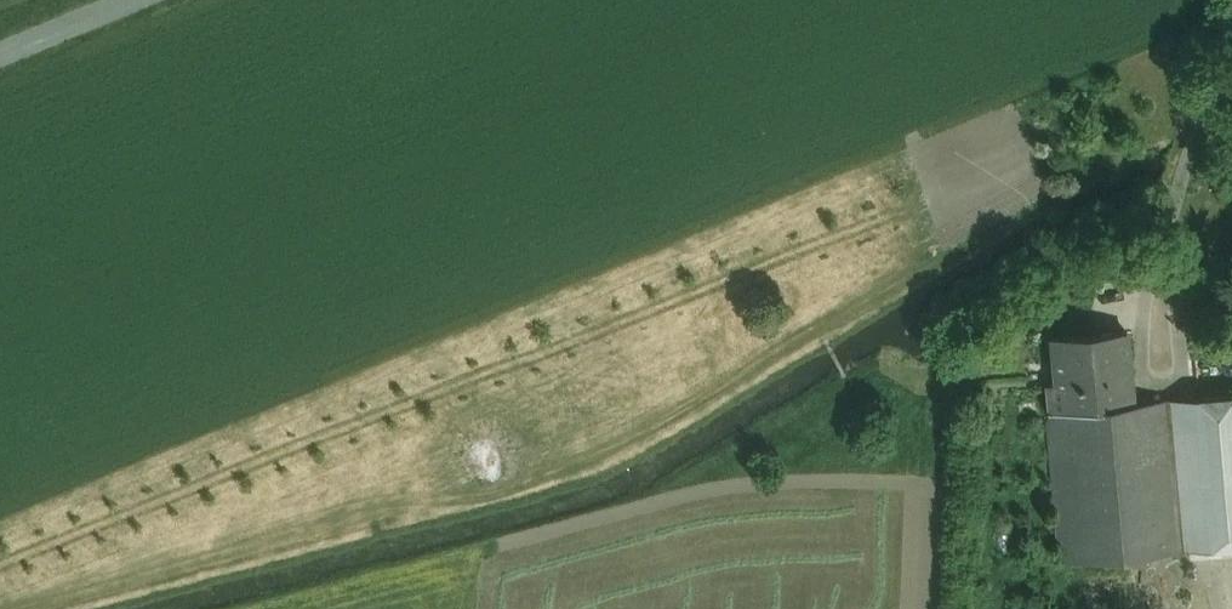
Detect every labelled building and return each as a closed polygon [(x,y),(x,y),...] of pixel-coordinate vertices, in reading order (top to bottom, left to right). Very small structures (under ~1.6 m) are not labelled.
[(1063,562),(1184,551),(1170,400),(1138,402),(1131,328),(1051,336),(1055,381),(1046,382),(1063,562)] [(1170,400),(1184,551),(1231,546),(1231,395),(1170,400)]
